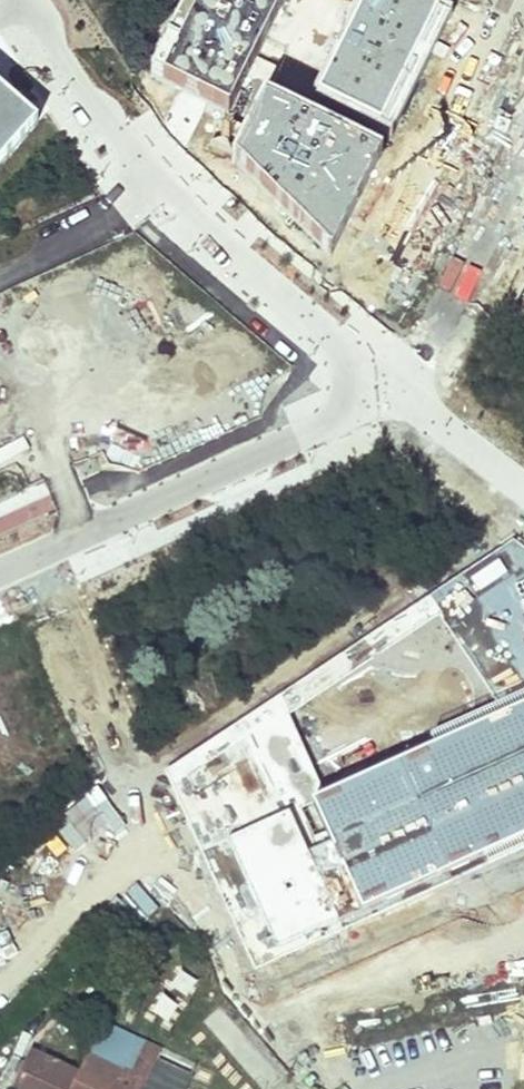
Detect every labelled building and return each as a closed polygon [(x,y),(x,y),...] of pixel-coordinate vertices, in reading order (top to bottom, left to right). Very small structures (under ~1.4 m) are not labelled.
[(153,74),(225,110),(281,0),(190,0),(153,74)] [(314,97),(391,136),(449,20),(407,0),(363,0),(314,97)] [(38,123),(0,89),(0,166),(38,123)] [(383,153),(262,97),(233,161),(334,260),(383,153)] [(251,1042),(250,995),(207,996),(208,1043),(251,1042)] [(193,1075),(158,1061),(163,1047),(102,1023),(83,1072),(29,1051),(14,1088),(188,1088),(193,1075)]
